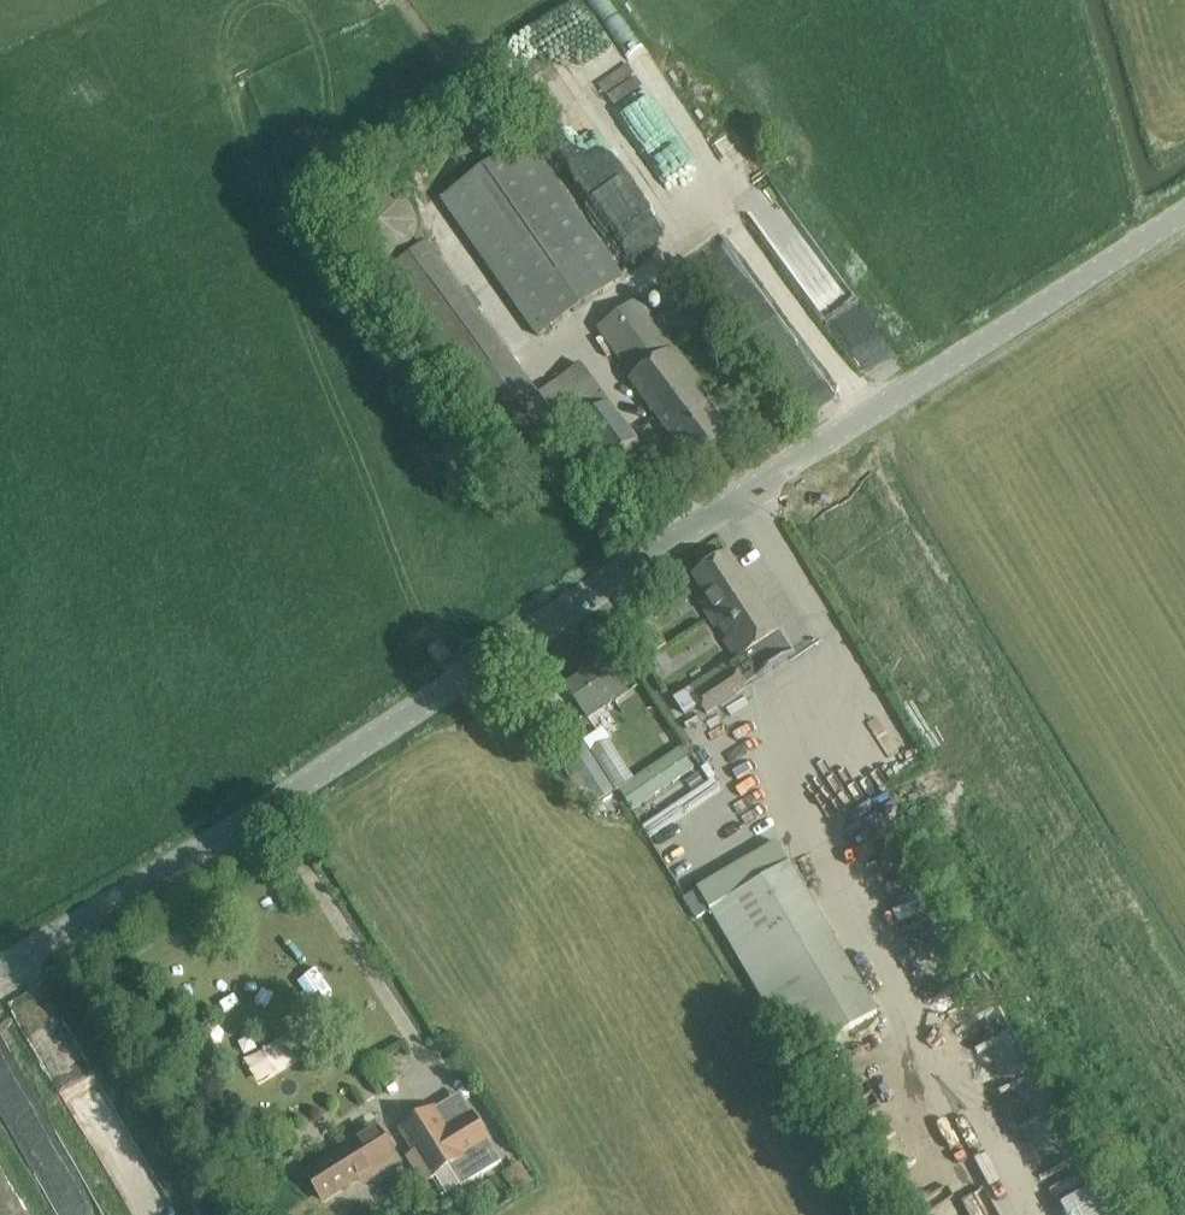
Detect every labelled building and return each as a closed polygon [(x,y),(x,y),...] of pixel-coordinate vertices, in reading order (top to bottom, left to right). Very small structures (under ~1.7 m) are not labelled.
[(559,19),(533,36),(553,68),(540,77),(570,125),(594,111),(619,151),(629,145),(654,183),(683,165),(588,14),(565,28),(559,19)] [(537,338),(623,278),(527,140),(441,200),(537,338)] [(353,199),(345,228),(358,254),(386,262),(412,248),(420,220),(407,195),(378,186),(353,199)] [(765,344),(787,327),(717,234),(686,257),(752,344),(760,338),(765,344)] [(647,453),(580,363),(539,393),(428,243),(378,279),(517,468),(582,420),(620,473),(647,453)] [(710,406),(714,403),(638,301),(599,329),(634,376),(629,379),(693,464),(732,435),(710,406)] [(781,632),(742,573),(729,553),(694,576),(707,597),(699,602),(713,622),(738,660),(781,632)] [(624,682),(618,673),(605,653),(587,665),(590,669),(566,684),(588,717),(627,691),(622,683),(624,682)] [(728,661),(689,687),(690,689),(695,696),(701,705),(708,716),(747,690),(728,661)] [(690,689),(675,699),(685,715),(701,705),(695,696),(690,689)] [(621,789),(634,810),(696,768),(682,748),(621,789)] [(591,753),(572,765),(598,805),(617,793),(591,753)] [(778,842),(686,896),(683,898),(695,918),(711,909),(799,1060),(878,1013),(778,842)] [(473,1111),(448,1126),(437,1108),(402,1129),(416,1151),(406,1158),(423,1185),(450,1169),(462,1187),(501,1163),(489,1144),(492,1142),(473,1111)] [(129,1214),(168,1214),(120,1110),(95,1122),(99,1132),(92,1135),(129,1214)] [(324,1201),(396,1156),(375,1124),(346,1143),(343,1138),(338,1141),(344,1151),(307,1174),(324,1201)] [(0,1163),(0,1192),(12,1186),(0,1163)] [(521,1164),(503,1174),(515,1193),(533,1184),(521,1164)]
